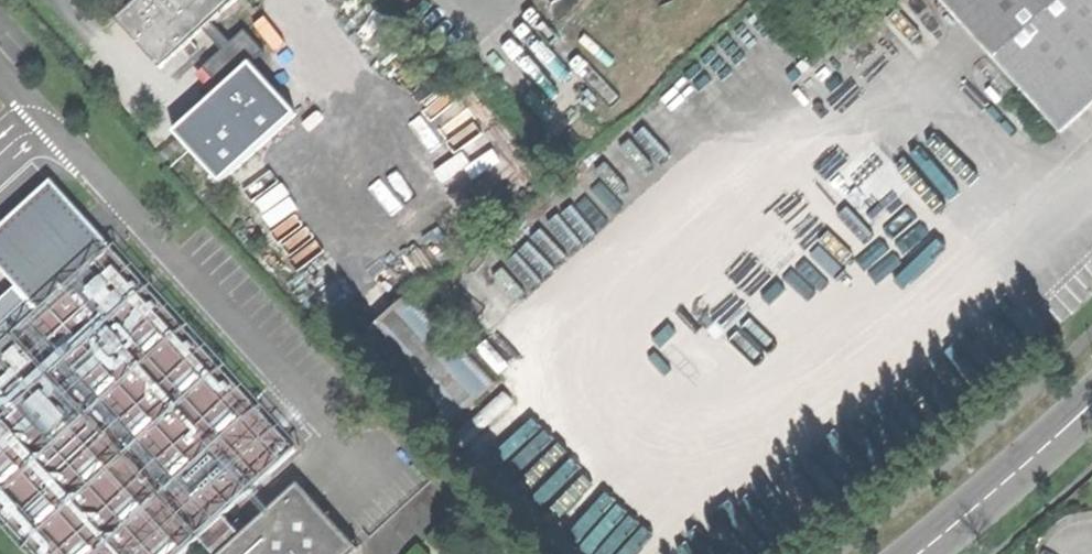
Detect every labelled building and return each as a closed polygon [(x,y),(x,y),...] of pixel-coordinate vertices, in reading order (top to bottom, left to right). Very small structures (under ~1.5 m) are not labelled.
[(166,67),(240,0),(141,0),(121,18),(166,67)] [(1066,135),(1091,112),(1091,0),(943,0),(1066,135)] [(294,115),(249,66),(175,133),(220,183),(294,115)] [(110,246),(51,181),(0,227),(0,268),(17,287),(0,303),(0,326),(28,301),(38,312),(110,246)] [(36,553),(179,553),(197,538),(212,553),(352,553),(356,550),(297,484),(239,536),(222,516),(295,450),(110,246),(38,312),(0,347),(0,515),(36,553)] [(413,294),(372,331),(458,423),(498,385),(413,294)] [(38,312),(28,301),(0,326),(0,347),(38,312)]
